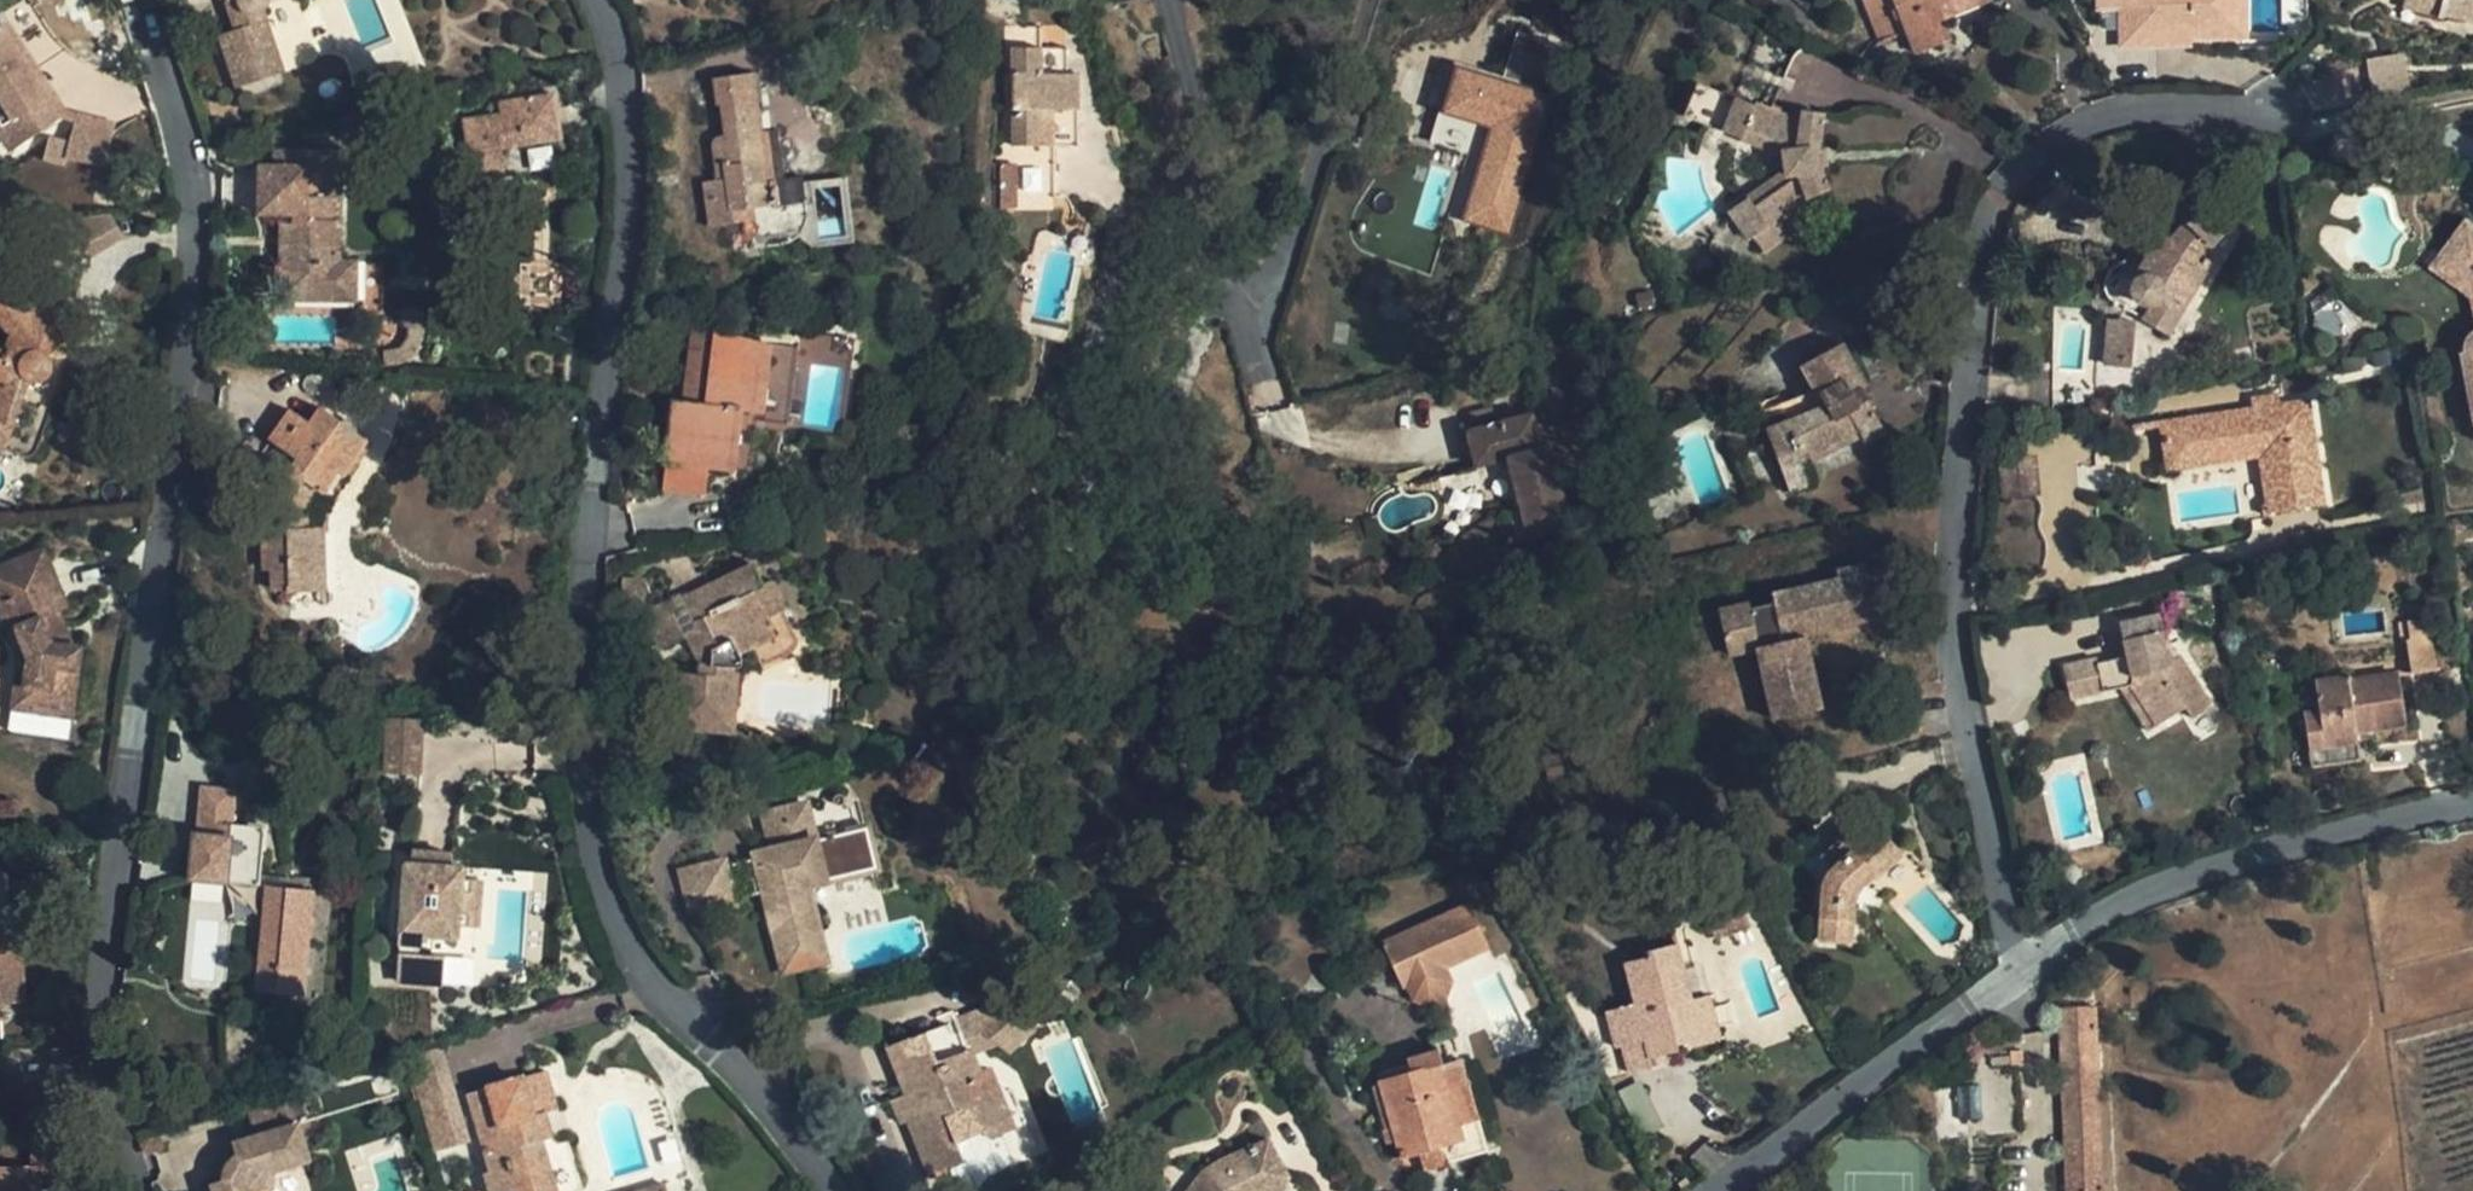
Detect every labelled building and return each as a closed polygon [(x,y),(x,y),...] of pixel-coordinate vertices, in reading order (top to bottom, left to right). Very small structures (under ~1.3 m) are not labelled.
[(238,30),(222,36),(240,92),(273,81),(266,62),(280,57),(265,14),(267,11),(268,9),(271,5),(271,0),(228,0),(238,30)] [(1942,45),(1935,25),(1942,23),(1990,3),(1989,0),(1870,0),(1866,2),(1884,44),(1908,35),(1916,56),(1942,45)] [(2245,0),(2098,0),(2099,10),(2123,9),(2125,48),(2246,45),(2245,0)] [(2414,12),(2417,1),(2412,0),(2404,0),(2402,9),(2414,12)] [(2417,1),(2414,12),(2472,27),(2472,0),(2412,0),(2417,1)] [(1935,25),(1942,45),(1949,42),(1942,23),(1935,25)] [(4,26),(0,28),(0,120),(18,147),(64,117),(4,26)] [(1017,147),(1017,150),(1017,172),(1017,195),(1017,196),(1056,197),(1056,162),(1042,162),(1042,146),(1056,147),(1077,147),(1078,75),(1068,75),(1068,50),(1041,49),(1040,29),(1014,27),(1013,147),(1017,147)] [(286,76),(280,57),(266,62),(273,81),(286,76)] [(2409,100),(2403,58),(2367,64),(2374,107),(2409,100)] [(1461,220),(1509,234),(1550,94),(1454,66),(1440,113),(1488,127),(1461,220)] [(714,145),(718,169),(725,168),(727,180),(720,181),(703,184),(715,255),(744,250),(740,222),(755,220),(754,209),(782,205),(778,180),(774,181),(766,131),(763,132),(753,74),(717,80),(721,106),(723,106),(729,137),(719,139),(716,140),(715,142),(714,145)] [(1688,117),(1703,84),(1698,82),(1683,115),(1688,117)] [(1840,157),(1845,121),(1801,114),(1800,128),(1703,84),(1688,117),(1783,160),(1784,175),(1785,187),(1754,209),(1747,200),(1730,213),(1750,240),(1755,238),(1766,253),(1788,238),(1778,221),(1808,201),(1827,195),(1819,173),(1818,172),(1817,153),(1825,154),(1840,157)] [(565,137),(557,92),(503,102),(505,113),(466,121),(476,182),(509,176),(504,148),(565,137)] [(107,168),(116,131),(77,120),(67,158),(107,168)] [(789,179),(781,129),(766,131),(774,181),(778,180),(782,205),(808,200),(804,176),(789,179)] [(1056,162),(1056,147),(1042,146),(1042,162),(1056,162)] [(995,150),(995,195),(1002,195),(1003,172),(1017,172),(1017,150),(995,150)] [(359,300),(359,261),(342,261),(342,152),(283,152),(277,152),(277,167),(262,167),(262,215),(283,215),(283,300),(359,300)] [(1825,171),(1825,154),(1817,153),(1818,172),(1819,173),(1825,171)] [(727,180),(725,168),(718,169),(720,181),(727,180)] [(1003,172),(1002,195),(1017,195),(1017,172),(1003,172)] [(1754,209),(1785,187),(1784,175),(1747,200),(1754,209)] [(2170,242),(2166,241),(2160,253),(2153,250),(2140,272),(2141,278),(2135,281),(2131,291),(2134,302),(2143,308),(2153,307),(2161,302),(2171,308),(2174,303),(2187,309),(2211,267),(2201,260),(2234,228),(2209,203),(2170,242)] [(122,239),(107,209),(70,228),(85,258),(122,239)] [(2472,222),(2446,256),(2472,276),(2472,223),(2472,222)] [(2160,253),(2166,241),(2157,236),(2150,248),(2153,250),(2160,253)] [(2437,268),(2472,295),(2472,276),(2446,256),(2437,268)] [(10,440),(31,383),(33,384),(37,384),(42,383),(49,380),(52,376),(55,370),(56,365),(86,339),(57,302),(60,299),(35,267),(11,286),(36,317),(14,334),(7,352),(1,351),(0,352),(0,389),(2,389),(0,396),(0,436),(10,440)] [(2312,305),(2316,321),(2318,318),(2320,314),(2325,311),(2329,309),(2336,310),(2339,311),(2342,313),(2346,318),(2348,322),(2348,329),(2347,332),(2343,338),(2346,336),(2360,327),(2334,290),(2312,305)] [(394,352),(389,353),(389,362),(396,362),(404,359),(411,355),(416,350),(418,347),(421,342),(422,337),(423,331),(422,317),(421,313),(420,309),(417,307),(412,305),(409,305),(404,307),(402,310),(400,313),(400,319),(401,321),(405,326),(409,328),(413,329),(412,335),(411,337),(407,344),(404,347),(400,350),(394,352)] [(2108,317),(2100,363),(2130,367),(2137,322),(2108,317)] [(2472,410),(2472,338),(2470,341),(2466,348),(2466,357),(2463,358),(2472,410)] [(713,358),(714,348),(695,345),(694,356),(713,358)] [(1803,367),(1814,389),(1822,406),(1788,424),(1764,436),(1794,497),(1817,485),(1808,467),(1803,458),(1856,433),(1861,441),(1862,444),(1882,433),(1867,403),(1858,408),(1853,397),(1862,393),(1866,390),(1843,346),(1803,367)] [(742,352),(714,348),(713,358),(694,356),(687,403),(675,401),(668,463),(735,471),(743,410),(761,412),(768,362),(741,358),(742,352)] [(1822,406),(1814,389),(1780,406),(1788,424),(1822,406)] [(1867,403),(1862,393),(1853,397),(1858,408),(1867,403)] [(286,510),(273,506),(273,507),(272,524),(263,524),(263,568),(273,568),(273,590),(289,591),(289,593),(326,591),(324,531),(324,529),(307,529),(311,510),(317,496),(322,492),(335,500),(336,499),(374,444),(324,408),(312,423),(293,410),(271,441),(300,462),(297,466),(285,467),(279,471),(275,478),(280,487),(279,489),(291,494),(286,510)] [(2206,456),(2261,448),(2263,457),(2266,483),(2282,480),(2286,511),(2301,509),(2299,498),(2312,496),(2309,477),(2314,477),(2308,437),(2271,442),(2269,428),(2278,427),(2275,408),(2161,425),(2168,471),(2208,466),(2206,456)] [(1532,417),(1468,434),(1477,469),(1508,461),(1510,469),(1515,467),(1518,477),(1513,479),(1521,510),(1509,513),(1517,542),(1528,539),(1570,528),(1550,449),(1541,451),(1532,417)] [(1803,458),(1808,467),(1861,441),(1856,433),(1803,458)] [(0,436),(0,449),(6,451),(10,440),(0,436)] [(2208,466),(2263,457),(2261,448),(2206,456),(2208,466)] [(2286,511),(2282,480),(2266,483),(2271,513),(2286,511)] [(279,489),(273,506),(286,510),(291,494),(279,489)] [(324,529),(324,531),(326,531),(330,514),(338,500),(336,499),(335,500),(322,492),(317,496),(311,510),(307,529),(324,529)] [(2313,507),(2312,496),(2299,498),(2301,509),(2313,507)] [(0,571),(0,586),(5,599),(0,601),(0,605),(22,661),(21,664),(30,665),(27,690),(49,693),(46,716),(73,719),(83,650),(61,647),(50,617),(68,609),(45,553),(0,571)] [(747,593),(758,588),(747,567),(675,605),(673,601),(637,621),(655,656),(681,643),(691,638),(700,655),(698,672),(698,681),(673,678),(668,733),(729,738),(735,669),(735,658),(748,652),(758,671),(793,652),(796,644),(777,609),(760,618),(747,593)] [(1818,712),(1804,655),(1791,658),(1788,644),(1801,641),(1800,636),(1873,619),(1861,567),(1832,574),(1834,582),(1768,598),(1770,606),(1746,612),(1745,607),(1714,615),(1725,659),(1754,652),(1771,723),(1818,712)] [(2214,586),(2212,575),(2197,577),(2198,588),(2214,586)] [(765,585),(758,588),(747,593),(760,618),(777,609),(765,585)] [(2120,624),(2124,643),(2136,641),(2139,657),(2127,659),(2096,665),(2096,660),(2062,667),(2069,702),(2122,693),(2134,691),(2161,727),(2188,707),(2197,717),(2215,703),(2181,657),(2173,662),(2165,650),(2160,635),(2163,633),(2160,616),(2120,624)] [(2410,674),(2436,671),(2428,622),(2398,626),(2401,645),(2406,644),(2410,674)] [(2181,657),(2163,633),(2160,635),(2165,650),(2173,662),(2181,657)] [(691,638),(681,643),(698,672),(700,655),(691,638)] [(1804,655),(1801,641),(1788,644),(1791,658),(1804,655)] [(2136,641),(2124,643),(2127,659),(2139,657),(2136,641)] [(14,711),(46,716),(49,693),(27,690),(30,665),(21,664),(14,711)] [(2465,667),(2436,671),(2438,691),(2468,687),(2465,667)] [(2350,678),(2314,683),(2317,712),(2304,714),(2312,768),(2359,762),(2357,733),(2404,727),(2397,675),(2350,681),(2350,678)] [(2134,691),(2122,693),(2152,734),(2161,727),(2134,691)] [(381,775),(420,776),(423,718),(384,716),(381,775)] [(233,883),(233,787),(192,787),(192,883),(233,883)] [(809,886),(860,873),(851,834),(816,842),(808,809),(769,818),(777,852),(760,857),(789,969),(826,960),(809,886)] [(851,834),(860,873),(877,869),(869,830),(851,834)] [(1831,862),(1825,866),(1830,874),(1822,888),(1819,938),(1850,941),(1853,901),(1855,892),(1869,880),(1873,882),(1900,858),(1876,832),(1865,842),(1855,830),(1826,855),(1831,862)] [(401,854),(396,983),(468,985),(469,958),(413,956),(414,942),(459,944),(463,856),(401,854)] [(1820,860),(1825,866),(1831,862),(1826,855),(1820,860)] [(734,905),(724,866),(686,875),(696,914),(734,905)] [(3,870),(0,870),(0,1006),(25,1004),(22,950),(8,950),(3,870)] [(305,996),(316,891),(267,886),(257,992),(305,996)] [(1453,918),(1450,913),(1414,931),(1417,937),(1383,954),(1401,991),(1405,990),(1412,1005),(1426,1009),(1445,1002),(1451,982),(1444,969),(1487,948),(1468,910),(1453,918)] [(1738,917),(1739,919),(1742,930),(1750,927),(1745,915),(1738,917)] [(1693,1001),(1678,947),(1646,956),(1648,961),(1623,969),(1634,1009),(1607,1017),(1617,1053),(1622,1052),(1629,1076),(1676,1063),(1673,1055),(1722,1041),(1710,997),(1693,1001)] [(2074,1009),(2074,1002),(2065,1003),(2066,1011),(2058,1011),(2060,1086),(2095,1085),(2092,1009),(2074,1009)] [(980,1033),(1003,1006),(1002,1005),(966,1018),(980,1033)] [(1035,1032),(1003,1006),(980,1033),(966,1018),(958,1021),(963,1036),(910,1054),(905,1042),(889,1048),(906,1098),(911,1096),(918,1117),(910,1121),(930,1180),(946,1180),(942,1171),(963,1164),(949,1121),(945,1110),(959,1106),(968,1115),(981,1129),(993,1141),(998,1154),(1032,1141),(1016,1097),(1009,1090),(994,1075),(988,1070),(982,1072),(976,1053),(995,1047),(1005,1054),(1010,1052),(1024,1048),(1035,1032)] [(1011,1053),(994,1075),(1009,1090),(1026,1066),(1011,1053)] [(1410,1062),(1411,1066),(1413,1074),(1379,1084),(1380,1087),(1375,1090),(1387,1132),(1384,1133),(1388,1145),(1397,1143),(1403,1159),(1421,1155),(1426,1170),(1488,1152),(1462,1061),(1441,1066),(1437,1053),(1410,1062)] [(1413,1074),(1411,1066),(1377,1076),(1379,1084),(1413,1074)] [(541,1140),(534,1115),(546,1112),(557,1108),(546,1068),(468,1092),(490,1170),(485,1172),(490,1190),(515,1190),(520,1190),(556,1190),(541,1140)] [(192,1091),(189,1078),(174,1081),(177,1095),(192,1091)] [(2095,1085),(2060,1086),(2062,1165),(2098,1165),(2095,1085)] [(293,1123),(284,1092),(240,1105),(249,1136),(293,1123)] [(911,1096),(906,1098),(893,1102),(901,1123),(910,1121),(918,1117),(911,1096)] [(945,1110),(949,1121),(968,1115),(959,1106),(945,1110)] [(534,1115),(541,1140),(552,1135),(546,1112),(534,1115)] [(265,1185),(266,1178),(265,1167),(303,1156),(293,1123),(249,1136),(227,1142),(231,1157),(232,1160),(222,1176),(218,1178),(204,1182),(207,1190),(262,1190),(265,1185)] [(166,1152),(161,1136),(139,1142),(142,1154),(155,1156),(166,1152)] [(39,1172),(66,1172),(58,1137),(32,1138),(30,1167),(0,1167),(0,1190),(39,1190),(39,1172)] [(1269,1142),(1250,1150),(1272,1190),(1279,1190),(1289,1179),(1269,1142)] [(1250,1150),(1222,1161),(1203,1174),(1209,1184),(1204,1190),(1272,1190),(1250,1150)] [(217,1173),(218,1178),(222,1176),(232,1160),(231,1157),(228,1157),(226,1158),(222,1161),(220,1163),(218,1168),(217,1173)] [(2062,1165),(2063,1190),(2099,1190),(2098,1165),(2062,1165)]
